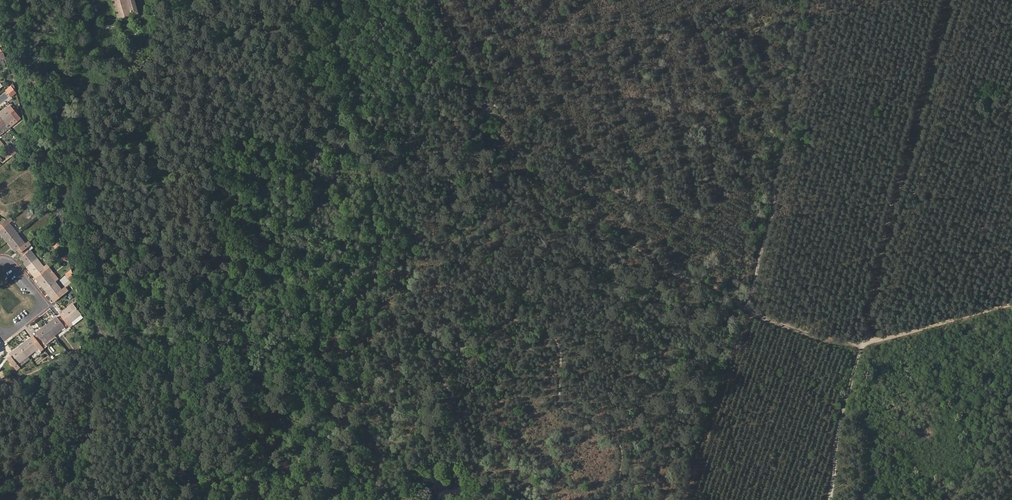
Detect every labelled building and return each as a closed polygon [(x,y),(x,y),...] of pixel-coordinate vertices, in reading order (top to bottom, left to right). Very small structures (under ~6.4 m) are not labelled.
[(139,13),(135,0),(112,0),(118,19),(139,13)] [(9,93),(15,89),(13,84),(6,90),(9,93)] [(21,119),(12,108),(9,110),(7,108),(7,107),(0,113),(0,117),(7,125),(15,119),(18,122),(21,119)] [(9,128),(7,125),(0,117),(0,135),(9,128)] [(13,156),(17,153),(11,145),(10,146),(8,147),(7,148),(13,156)] [(7,242),(17,233),(18,233),(10,223),(12,221),(10,218),(7,220),(0,225),(0,228),(1,229),(0,230),(0,233),(7,242)] [(26,244),(28,242),(20,231),(18,233),(17,233),(26,244)] [(15,252),(18,250),(20,253),(31,245),(33,243),(31,239),(28,242),(26,244),(17,233),(7,242),(13,249),(15,252)] [(22,256),(20,258),(26,267),(37,258),(31,250),(33,248),(31,245),(20,253),(22,256)] [(47,265),(44,267),(37,258),(26,267),(33,275),(36,273),(38,276),(49,268),(47,265)] [(40,279),(38,281),(45,290),(55,282),(49,273),(51,271),(49,268),(38,276),(40,279)] [(55,282),(58,280),(51,271),(49,273),(55,282)] [(57,300),(67,291),(65,288),(62,290),(55,282),(45,290),(51,298),(54,296),(57,300)] [(73,326),(83,318),(81,316),(81,315),(73,304),(62,312),(63,312),(64,315),(61,317),(68,325),(70,328),(72,325),(73,326)] [(57,316),(53,319),(46,325),(55,336),(68,325),(61,317),(59,319),(57,316)] [(44,344),(55,336),(46,325),(35,333),(37,334),(38,336),(35,338),(43,349),(46,346),(46,345),(44,344)] [(46,345),(56,337),(55,336),(44,344),(46,345)] [(41,351),(43,349),(35,338),(32,341),(30,338),(19,346),(28,357),(35,351),(38,354),(41,352),(41,351)] [(18,365),(28,357),(19,346),(17,347),(9,354),(12,357),(9,359),(17,370),(20,367),(18,365)] [(20,367),(30,359),(28,357),(18,365),(20,367)]
